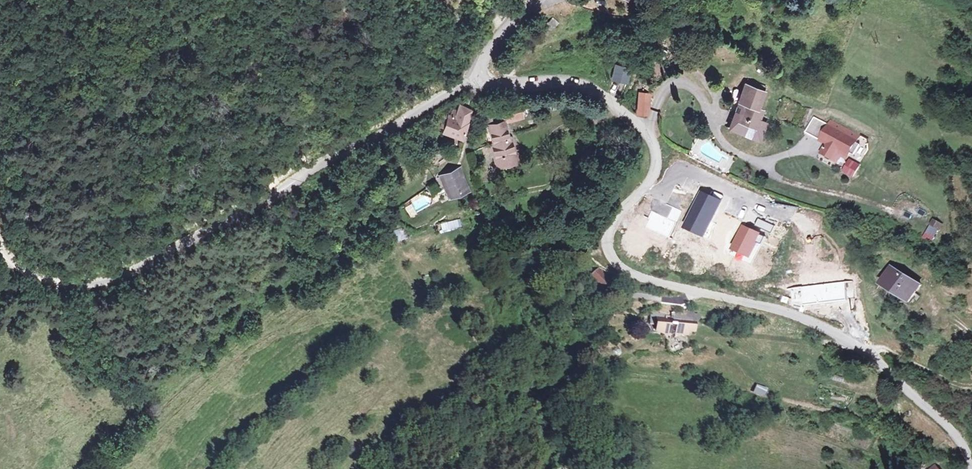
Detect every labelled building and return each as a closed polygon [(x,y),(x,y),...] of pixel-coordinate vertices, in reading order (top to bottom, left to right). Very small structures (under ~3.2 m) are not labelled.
[(556,18),(554,16),(549,22),(555,27),(560,20),(556,18)] [(614,65),(612,83),(629,84),(631,66),(614,65)] [(768,92),(743,82),(736,100),(743,103),(736,121),(759,130),(766,110),(761,109),(768,92)] [(637,116),(650,117),(651,98),(638,98),(637,116)] [(454,138),(471,115),(462,108),(453,118),(449,115),(440,128),(454,138)] [(524,112),(507,115),(508,122),(525,120),(524,112)] [(493,133),(489,135),(499,171),(522,164),(514,140),(510,140),(505,121),(491,124),(493,133)] [(858,140),(828,123),(817,143),(824,147),(820,155),(835,163),(840,154),(848,159),(858,140)] [(850,159),(843,173),(855,179),(862,166),(850,159)] [(470,191),(461,170),(441,178),(450,199),(470,191)] [(460,218),(440,224),(443,232),(463,227),(460,218)] [(925,240),(935,243),(943,223),(932,219),(925,240)] [(405,228),(395,229),(396,240),(406,239),(405,228)] [(926,287),(891,265),(879,284),(914,306),(926,287)] [(612,283),(601,271),(589,281),(600,294),(612,283)] [(697,325),(658,318),(655,336),(668,338),(666,352),(686,356),(690,335),(695,336),(697,325)] [(757,386),(753,396),(765,400),(769,390),(757,386)]
